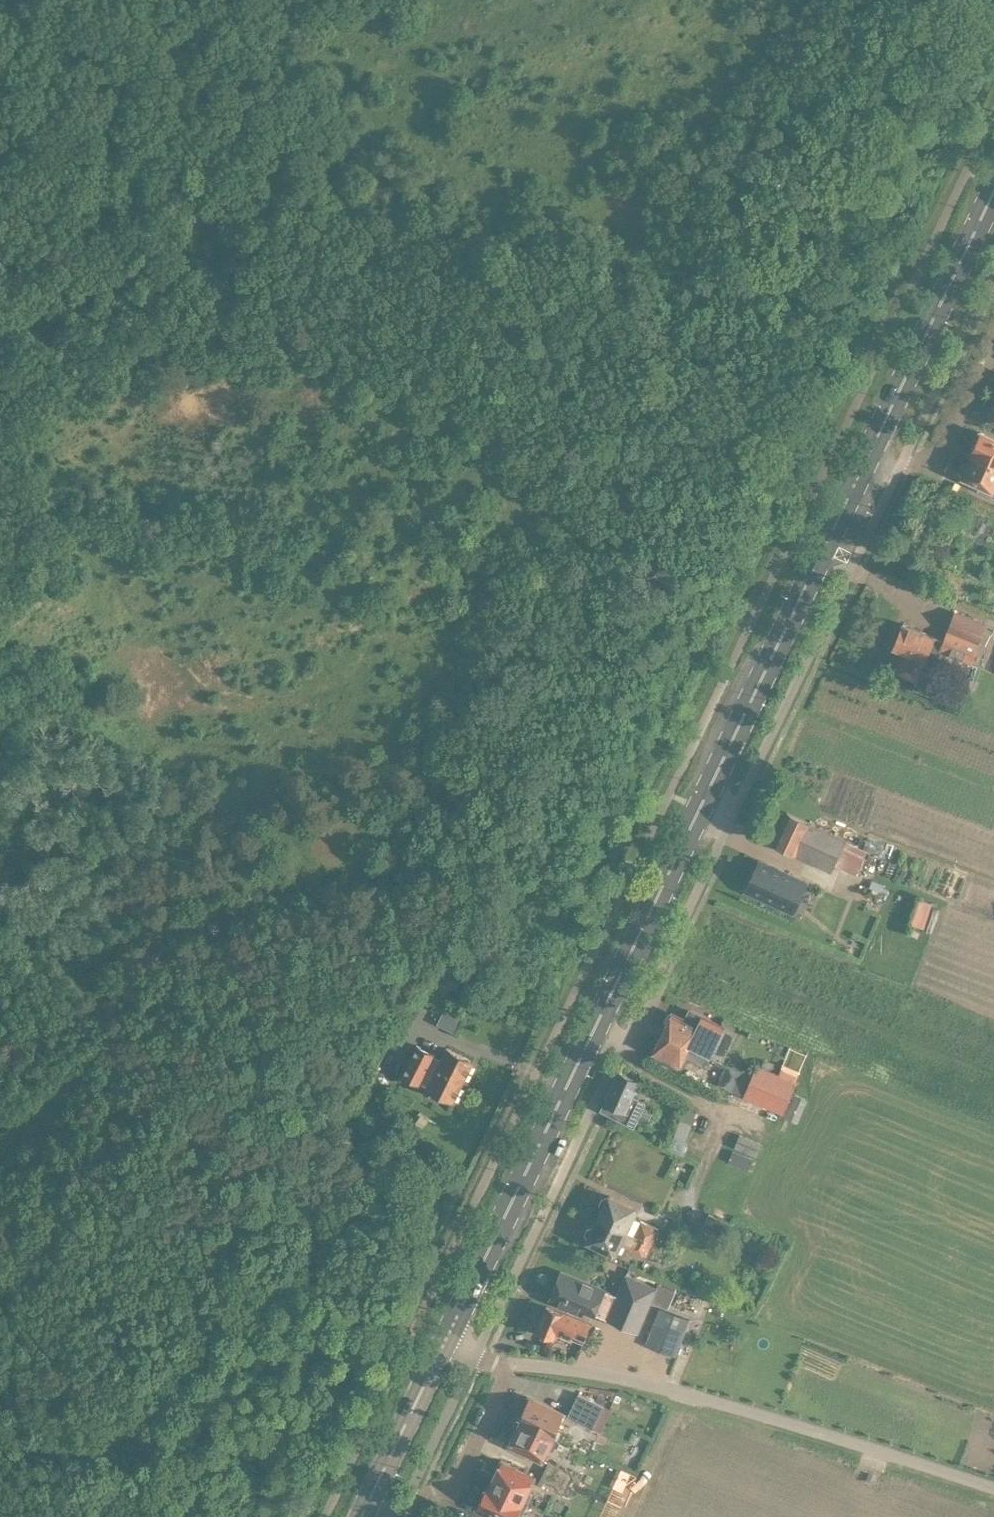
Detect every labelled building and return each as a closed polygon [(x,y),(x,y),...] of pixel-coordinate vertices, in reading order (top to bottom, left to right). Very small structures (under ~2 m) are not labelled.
[(968,452),(972,454),(971,456),(993,466),(993,440),(977,432),(968,452)] [(971,456),(966,466),(963,465),(959,475),(961,476),(961,478),(978,486),(976,491),(977,492),(978,490),(989,495),(990,492),(993,493),(993,466),(971,456)] [(901,566),(917,573),(921,562),(905,556),(901,566)] [(902,653),(893,674),(914,683),(923,661),(932,665),(937,652),(969,665),(983,630),(991,633),(993,627),(955,612),(953,618),(948,630),(946,630),(942,641),(934,637),(902,624),(892,649),(902,653)] [(830,872),(845,841),(786,813),(771,845),(830,872)] [(759,861),(745,892),(792,913),(806,882),(759,861)] [(919,900),(911,924),(922,927),(930,904),(919,900)] [(443,1011),(439,1024),(454,1030),(459,1017),(443,1011)] [(669,1016),(661,1034),(701,1053),(701,1054),(709,1058),(710,1057),(708,1056),(722,1027),(689,1011),(685,1020),(671,1014),(670,1014),(670,1016),(669,1016)] [(660,1035),(651,1054),(678,1067),(683,1058),(704,1068),(709,1058),(701,1054),(660,1035)] [(418,1086),(433,1055),(415,1047),(400,1076),(418,1086)] [(425,1089),(452,1102),(472,1062),(445,1049),(425,1089)] [(717,1086),(732,1092),(740,1072),(725,1066),(717,1086)] [(781,1113),(780,1115),(797,1122),(806,1101),(789,1093),(793,1083),(756,1067),(753,1075),(741,1070),(740,1072),(732,1092),(781,1113)] [(606,1092),(604,1097),(605,1100),(603,1102),(599,1111),(611,1117),(633,1128),(637,1119),(646,1123),(650,1113),(651,1112),(642,1108),(644,1103),(631,1096),(635,1089),(638,1082),(618,1072),(609,1091),(606,1092)] [(675,1136),(687,1141),(698,1114),(685,1109),(675,1136)] [(756,1158),(762,1145),(738,1135),(733,1149),(756,1158)] [(731,1152),(727,1162),(747,1170),(752,1160),(731,1152)] [(608,1196),(607,1198),(601,1200),(599,1205),(601,1210),(597,1218),(651,1245),(658,1230),(640,1221),(639,1222),(634,1220),(638,1211),(635,1209),(608,1196)] [(652,1245),(651,1245),(597,1218),(593,1227),(588,1229),(585,1234),(587,1240),(586,1242),(613,1255),(613,1254),(615,1256),(620,1246),(642,1257),(642,1256),(645,1258),(652,1245)] [(607,1320),(606,1320),(637,1333),(650,1302),(668,1309),(675,1292),(656,1285),(655,1288),(625,1276),(616,1296),(560,1273),(548,1302),(581,1315),(583,1310),(607,1320)] [(576,1337),(584,1340),(590,1325),(562,1313),(546,1307),(535,1333),(553,1340),(555,1334),(574,1342),(576,1337)] [(659,1310),(645,1345),(674,1357),(683,1333),(688,1320),(659,1310)] [(603,1406),(578,1394),(567,1418),(592,1430),(599,1415),(603,1406)] [(520,1423),(557,1441),(562,1431),(557,1429),(564,1415),(529,1398),(520,1417),(522,1418),(520,1423)] [(603,1406),(599,1415),(605,1418),(609,1409),(603,1406)] [(552,1451),(557,1441),(520,1423),(515,1432),(512,1432),(509,1440),(510,1443),(509,1447),(543,1463),(544,1462),(542,1461),(542,1460),(544,1461),(549,1450),(552,1451)] [(496,1467),(492,1475),(494,1478),(489,1487),(526,1505),(531,1494),(528,1492),(535,1480),(500,1463),(499,1467),(496,1467)] [(547,1463),(542,1473),(567,1484),(572,1474),(547,1463)] [(621,1507),(634,1477),(620,1470),(606,1500),(621,1507)] [(562,1495),(567,1484),(542,1473),(537,1483),(562,1495)] [(477,1506),(476,1509),(492,1516),(515,1516),(517,1513),(521,1515),(526,1505),(489,1487),(487,1492),(485,1490),(477,1506)] [(621,1507),(606,1500),(598,1516),(616,1516),(621,1507)]
